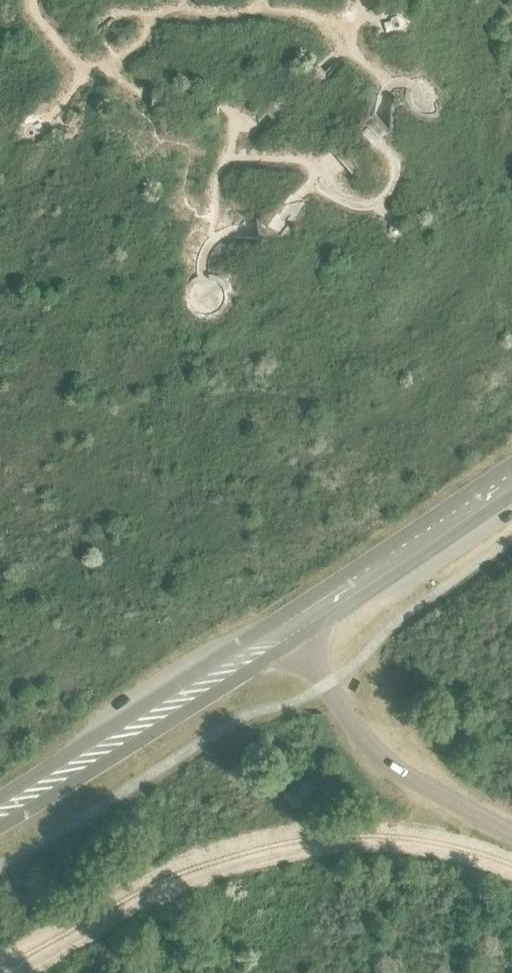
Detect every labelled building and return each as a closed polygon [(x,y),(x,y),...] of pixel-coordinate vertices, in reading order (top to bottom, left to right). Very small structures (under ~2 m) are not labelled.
[(386,32),(393,30),(395,31),(398,30),(400,30),(401,28),(403,26),(403,24),(402,21),(401,19),(399,18),(397,17),(395,17),(392,18),(391,20),(390,22),(383,24),(386,32)] [(38,134),(43,131),(38,124),(34,126),(31,125),(28,125),(26,126),(24,128),(23,131),(22,133),(23,136),(24,138),(25,140),(28,141),(30,141),(33,141),(35,140),(37,138),(38,136),(38,134)] [(326,146),(331,152),(337,146),(332,140),(326,146)] [(257,226),(259,242),(288,241),(286,210),(257,212),(257,226)] [(389,227),(388,230),(388,232),(389,234),(390,236),(392,237),(394,238),(396,238),(398,237),(400,236),(401,235),(402,233),(402,231),(401,228),(400,226),(398,225),(396,225),(393,225),(391,226),(389,227)] [(196,278),(190,282),(186,288),(184,295),(184,303),(188,310),(193,315),(200,318),(207,319),(214,317),(219,314),(224,308),(226,302),(227,295),(225,289),(221,283),(216,279),(210,276),(203,276),(196,278)]
